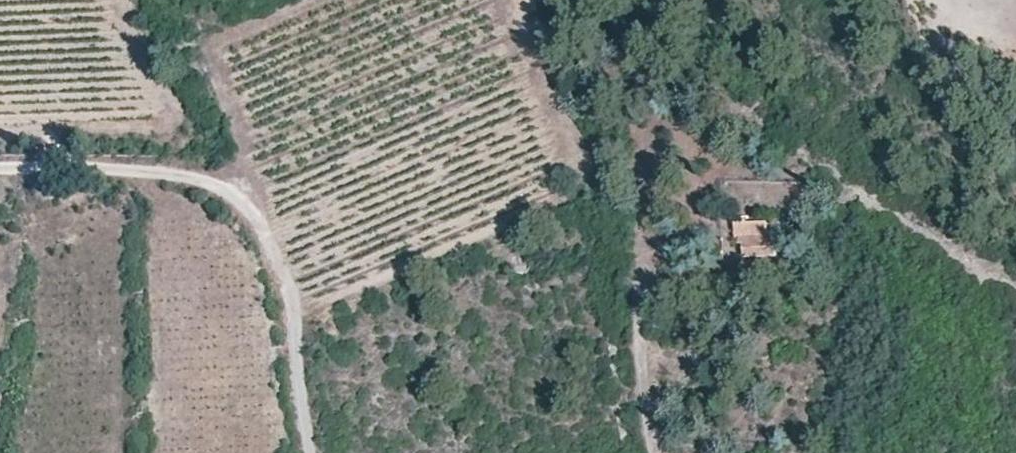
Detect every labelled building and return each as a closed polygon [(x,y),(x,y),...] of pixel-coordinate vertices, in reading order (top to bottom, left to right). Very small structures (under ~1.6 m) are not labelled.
[(772,259),(771,241),(743,242),(744,258),(772,259)]
